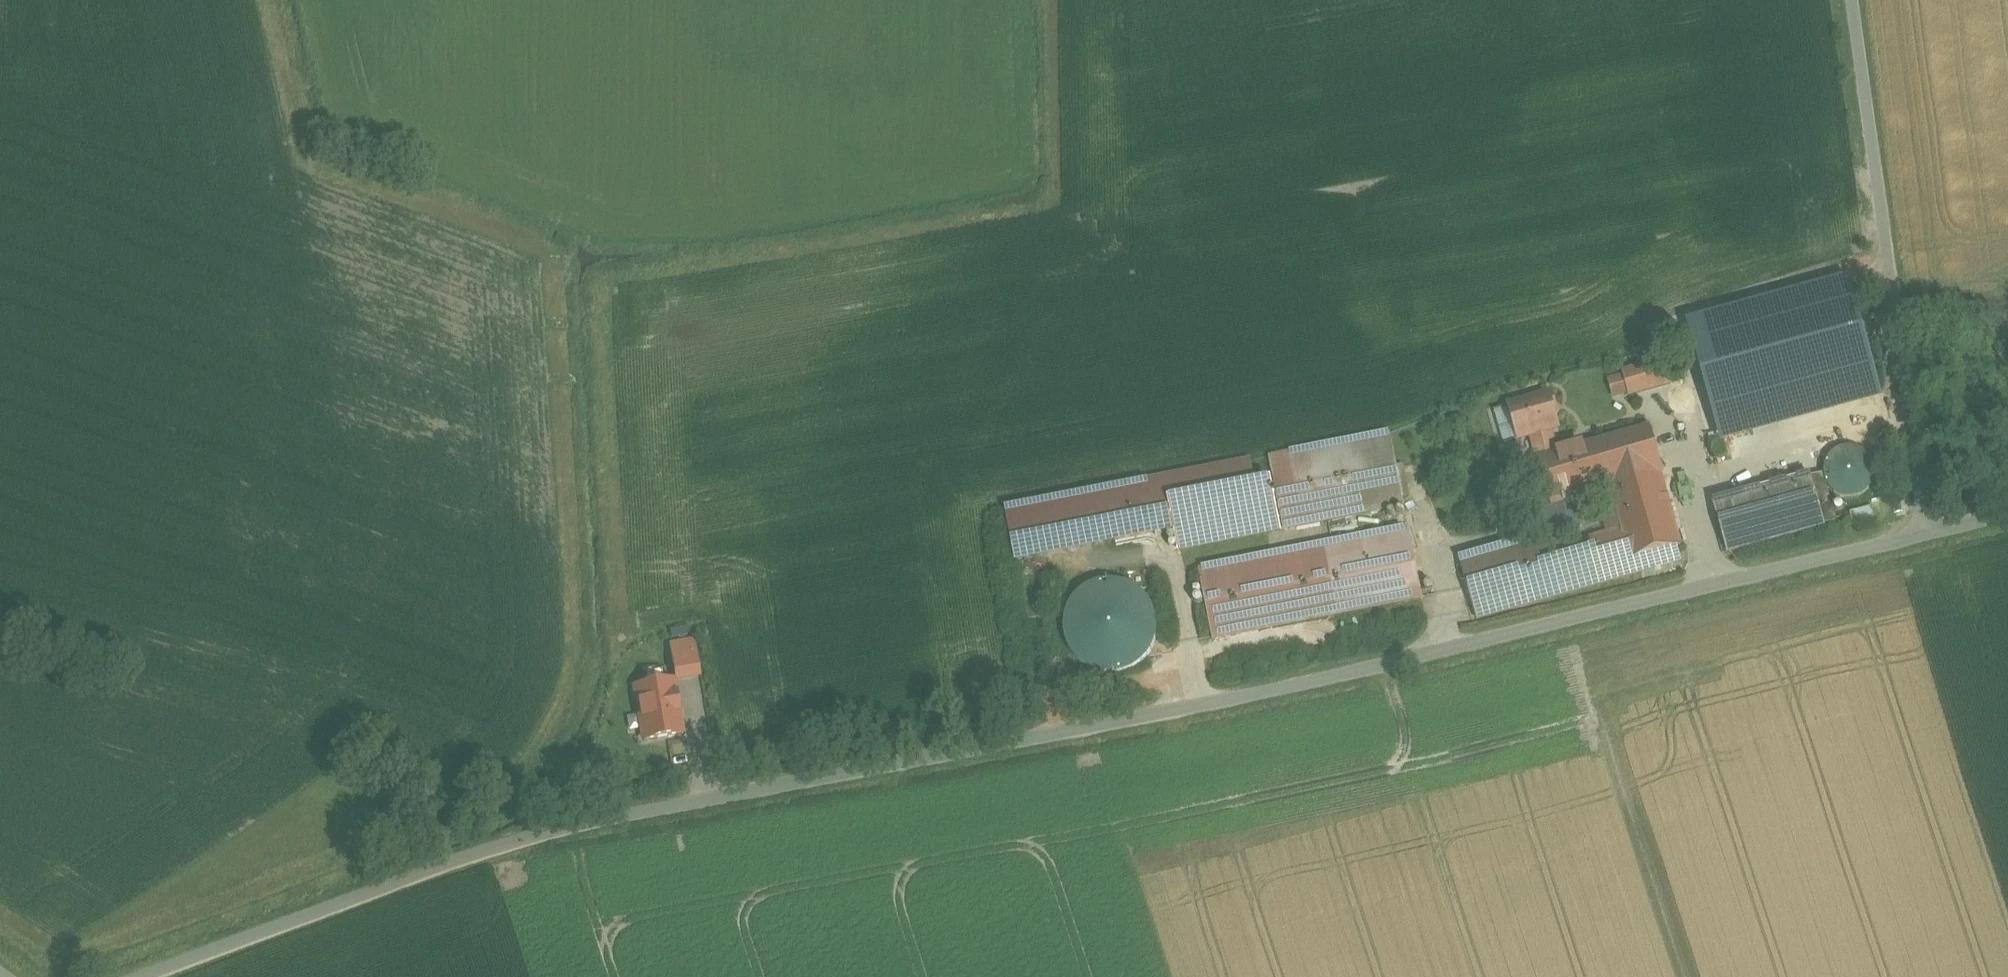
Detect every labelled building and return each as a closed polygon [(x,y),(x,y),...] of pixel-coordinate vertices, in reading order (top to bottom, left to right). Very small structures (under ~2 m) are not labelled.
[(1773,348),(1726,361),(1751,449),(1798,436),(1773,348)] [(1663,362),(1624,373),(1630,396),(1670,385),(1663,362)] [(1649,428),(1558,454),(1551,431),(1558,428),(1555,416),(1557,415),(1551,394),(1510,406),(1520,440),(1531,436),(1538,460),(1539,460),(1548,491),(1552,507),(1553,508),(1612,491),(1662,476),(1663,476),(1649,428)] [(1390,435),(1310,450),(1163,479),(1177,550),(1404,506),(1390,435)] [(1848,447),(1842,448),(1838,450),(1833,453),(1828,460),(1825,465),(1824,473),(1826,481),(1829,486),(1832,490),(1836,494),(1842,497),(1851,498),(1856,497),(1861,495),(1867,491),(1872,485),(1875,477),(1875,472),(1875,466),(1873,462),(1869,456),(1864,451),(1858,448),(1853,447),(1848,447)] [(1662,476),(1612,491),(1623,530),(1539,554),(1547,584),(1681,545),(1662,476)] [(1809,476),(1715,503),(1729,553),(1823,526),(1809,476)] [(1548,491),(1538,494),(1543,510),(1552,507),(1548,491)] [(1409,529),(1194,571),(1208,640),(1338,614),(1422,597),(1409,529)] [(1200,555),(1205,565),(1222,558),(1218,548),(1200,555)] [(1067,666),(1151,664),(1148,582),(1065,585),(1067,666)] [(639,740),(683,732),(674,678),(630,685),(639,740)]
